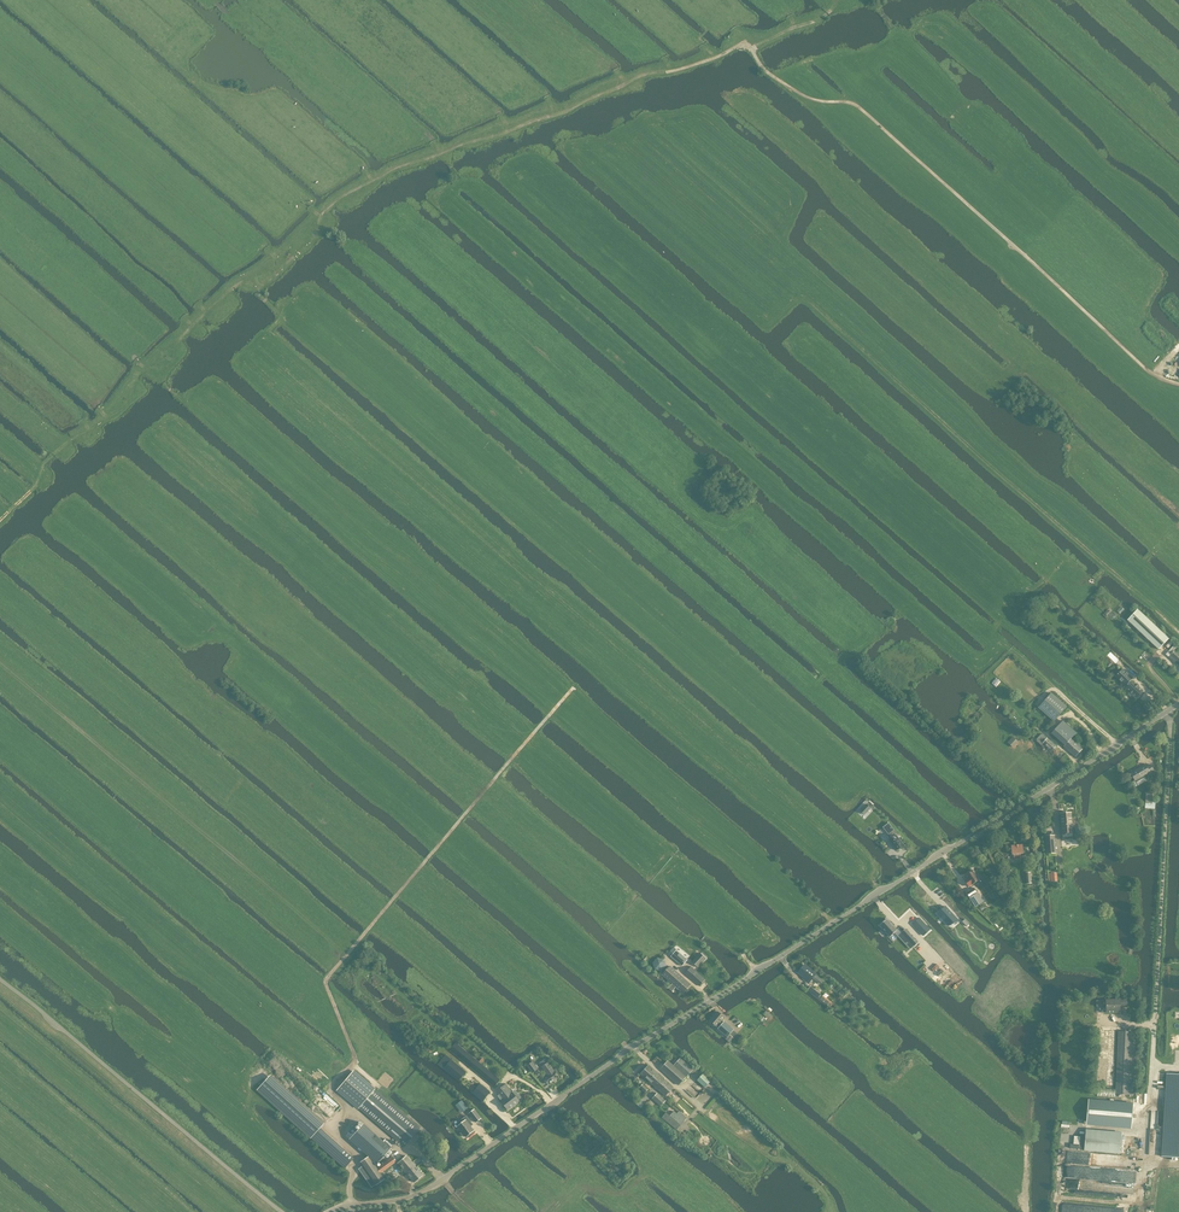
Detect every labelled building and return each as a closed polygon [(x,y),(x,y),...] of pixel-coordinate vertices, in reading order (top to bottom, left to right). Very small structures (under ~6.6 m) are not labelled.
[(1138,609),(1127,620),(1159,650),(1169,639),(1138,609)] [(1174,646),(1166,654),(1168,657),(1170,655),(1174,650),(1176,648),(1174,646)] [(1168,657),(1172,660),(1176,664),(1178,666),(1178,655),(1174,651),(1170,655),(1168,657)] [(1140,694),(1143,691),(1133,682),(1131,683),(1129,681),(1132,678),(1123,670),(1117,676),(1126,684),(1127,684),(1129,686),(1126,689),(1125,691),(1128,693),(1129,692),(1136,698),(1137,698),(1138,698),(1140,696),(1140,694)] [(1051,693),(1038,707),(1039,708),(1053,720),(1054,721),(1067,707),(1051,693)] [(1063,721),(1051,734),(1076,757),(1082,749),(1071,739),(1077,733),(1063,721)] [(1041,734),(1037,739),(1037,740),(1037,741),(1044,747),(1046,746),(1051,751),(1056,746),(1047,738),(1043,734),(1041,734)] [(1008,742),(1012,747),(1017,741),(1013,737),(1008,742)] [(1138,769),(1131,773),(1136,782),(1143,778),(1142,776),(1149,772),(1150,774),(1154,771),(1151,765),(1147,767),(1145,765),(1138,769)] [(1145,808),(1155,809),(1156,799),(1152,799),(1153,793),(1146,792),(1145,808)] [(1071,813),(1061,814),(1062,835),(1073,834),(1071,813)] [(889,840),(891,843),(897,850),(898,850),(899,850),(900,849),(900,848),(904,845),(896,835),(897,834),(889,823),(883,827),(891,838),(889,840)] [(1054,835),(1045,836),(1046,853),(1055,853),(1054,835)] [(1023,846),(1011,846),(1011,855),(1013,855),(1013,860),(1020,860),(1020,855),(1023,855),(1023,846)] [(967,878),(964,880),(968,887),(979,880),(978,878),(980,877),(978,873),(976,875),(974,872),(974,871),(973,870),(965,875),(967,878)] [(1035,872),(1025,873),(1026,884),(1032,883),(1032,880),(1035,880),(1035,872)] [(976,892),(974,888),(966,893),(969,897),(976,892)] [(978,892),(969,898),(975,906),(983,901),(978,892)] [(945,906),(937,914),(949,926),(957,919),(945,906)] [(887,919),(880,926),(883,930),(885,933),(886,932),(890,937),(895,933),(898,936),(899,935),(908,944),(910,942),(914,946),(918,942),(906,929),(902,932),(898,929),(897,930),(887,919)] [(676,950),(671,957),(682,966),(688,960),(676,950)] [(698,968),(706,959),(700,953),(692,962),(698,968)] [(655,964),(658,971),(664,972),(669,967),(667,960),(660,959),(655,964)] [(670,966),(663,975),(673,984),(669,988),(673,991),(677,987),(683,993),(691,984),(670,966)] [(691,967),(685,974),(700,986),(706,980),(691,967)] [(801,970),(799,973),(806,979),(805,981),(808,984),(815,975),(805,967),(802,971),(801,970)] [(810,987),(808,990),(819,999),(821,996),(810,987)] [(822,997),(820,1000),(829,1007),(832,1004),(822,997)] [(1106,1000),(1106,1013),(1120,1013),(1120,1006),(1127,1005),(1126,998),(1119,998),(1119,1000),(1106,1000)] [(717,1012),(710,1021),(716,1027),(718,1025),(720,1026),(724,1022),(722,1020),(724,1018),(717,1012)] [(720,1026),(718,1029),(727,1037),(730,1034),(733,1030),(724,1022),(720,1026)] [(1118,1031),(1116,1094),(1130,1095),(1132,1045),(1135,1045),(1135,1035),(1132,1035),(1132,1032),(1118,1031)] [(450,1050),(494,1087),(500,1079),(481,1063),(479,1062),(456,1043),(450,1050)] [(446,1055),(438,1064),(458,1081),(466,1072),(446,1055)] [(546,1059),(540,1063),(543,1067),(542,1068),(548,1076),(545,1079),(545,1080),(544,1080),(544,1082),(546,1084),(547,1084),(548,1083),(549,1084),(558,1077),(559,1077),(546,1059)] [(668,1061),(661,1069),(679,1085),(693,1070),(680,1059),(674,1066),(668,1061)] [(532,1062),(528,1066),(533,1073),(537,1069),(532,1062)] [(649,1066),(641,1075),(666,1097),(673,1088),(649,1066)] [(357,1107),(403,1146),(419,1128),(373,1089),(352,1071),(336,1090),(351,1102),(357,1108),(357,1107)] [(257,1089),(310,1137),(325,1121),(272,1073),(257,1089)] [(703,1074),(697,1080),(705,1088),(711,1081),(703,1074)] [(1163,1156),(1178,1157),(1178,1075),(1166,1074),(1165,1089),(1167,1090),(1163,1156)] [(480,1084),(472,1093),(482,1101),(490,1092),(480,1084)] [(506,1084),(506,1085),(497,1091),(502,1096),(500,1098),(502,1101),(508,1110),(519,1101),(518,1100),(521,1097),(518,1093),(515,1096),(513,1093),(506,1084)] [(643,1084),(640,1088),(645,1093),(648,1089),(643,1084)] [(1115,1089),(1106,1089),(1096,1088),(1096,1096),(1115,1097),(1115,1089)] [(658,1093),(652,1099),(661,1106),(666,1101),(658,1093)] [(474,1109),(469,1113),(476,1122),(481,1118),(474,1109)] [(666,1113),(662,1118),(677,1130),(681,1125),(687,1118),(679,1111),(676,1113),(674,1111),(670,1116),(666,1113)] [(462,1123),(457,1126),(466,1137),(474,1131),(471,1126),(473,1124),(466,1116),(460,1121),(462,1123)] [(363,1124),(349,1139),(376,1164),(391,1148),(363,1124)] [(320,1127),(314,1134),(319,1139),(315,1142),(344,1168),(354,1157),(320,1127)] [(1086,1129),(1084,1150),(1120,1153),(1122,1132),(1086,1129)] [(368,1157),(360,1163),(375,1184),(384,1178),(380,1173),(396,1161),(393,1156),(376,1168),(368,1157)] [(406,1156),(397,1164),(413,1182),(422,1175),(406,1156)]
